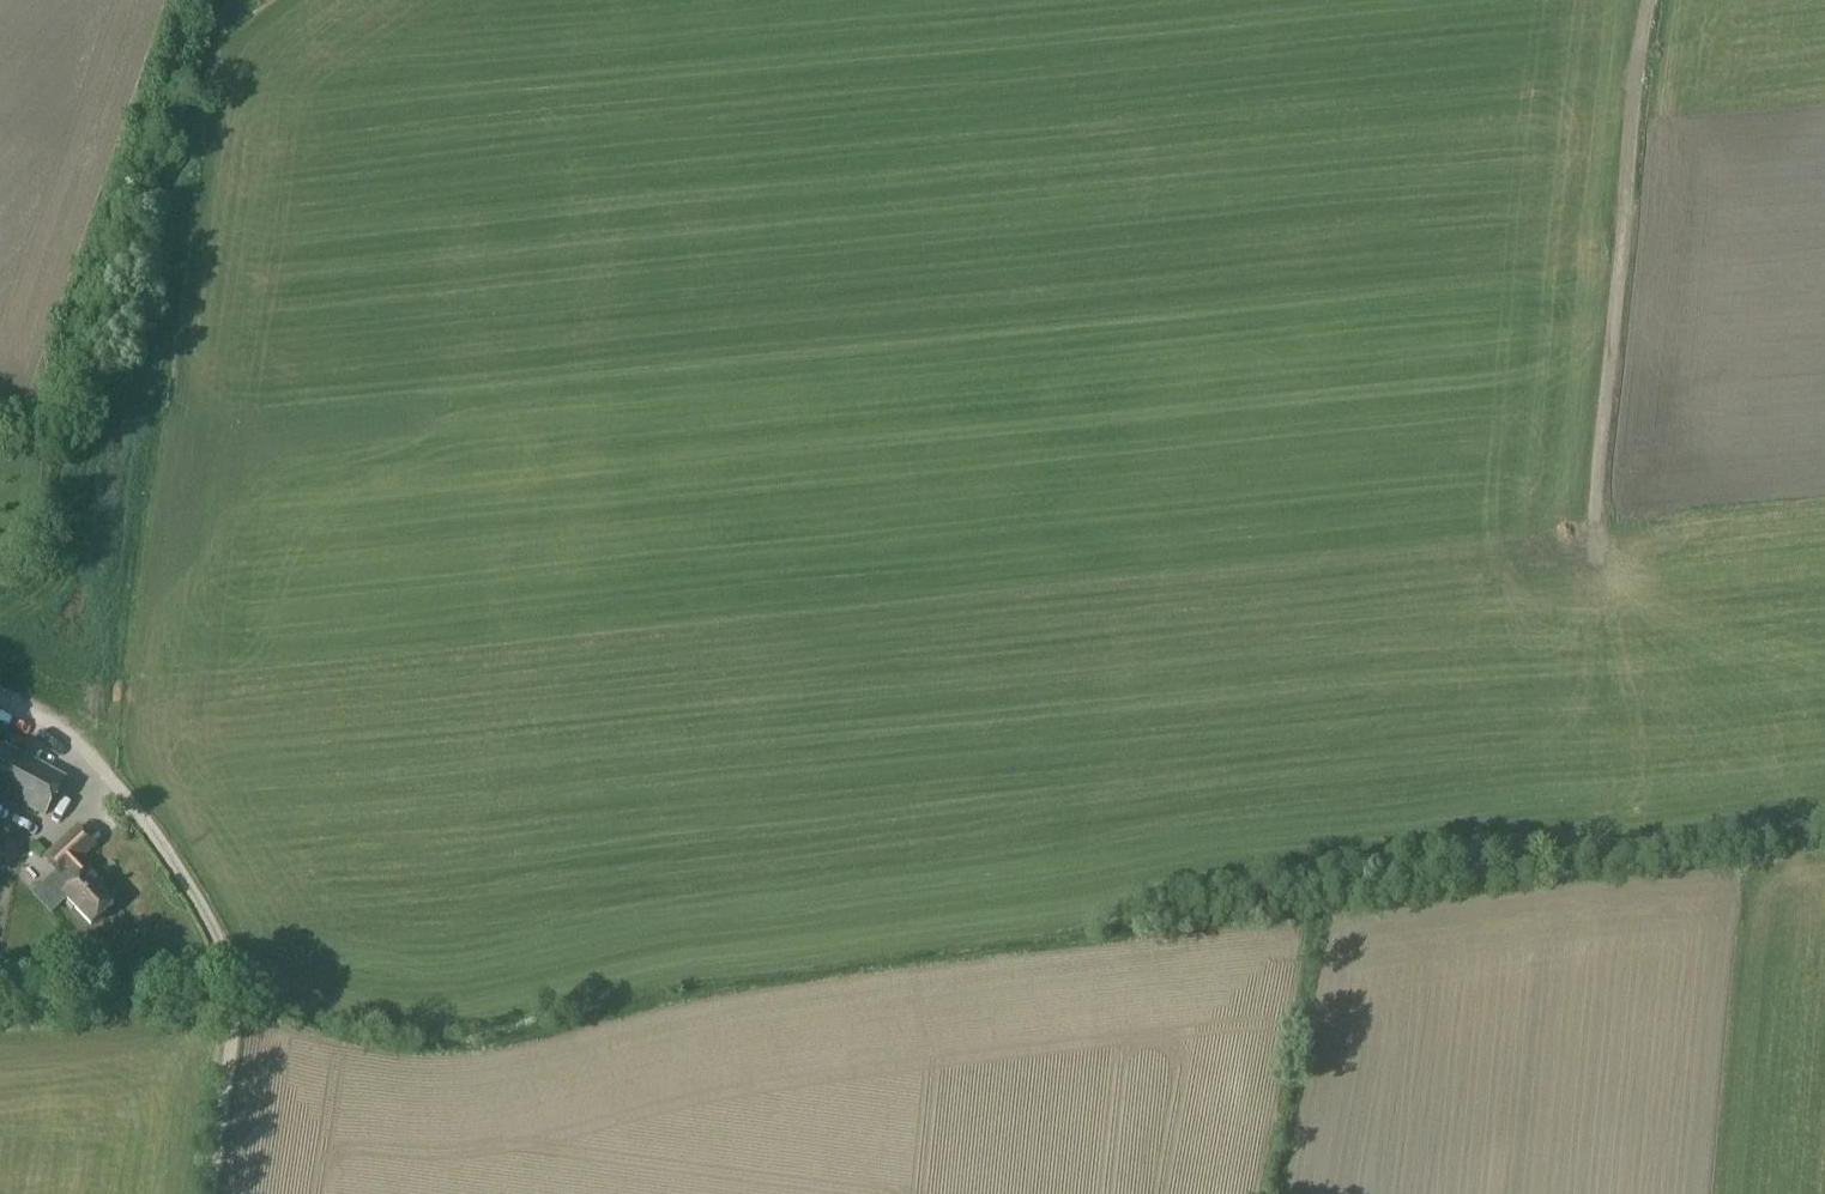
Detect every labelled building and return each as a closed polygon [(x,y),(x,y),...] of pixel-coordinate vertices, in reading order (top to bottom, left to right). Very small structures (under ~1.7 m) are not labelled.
[(44,816),(63,780),(0,747),(0,793),(44,816)] [(59,875),(53,880),(65,893),(63,895),(91,927),(114,904),(86,872),(91,867),(83,858),(97,846),(77,826),(44,859),(59,875)]
